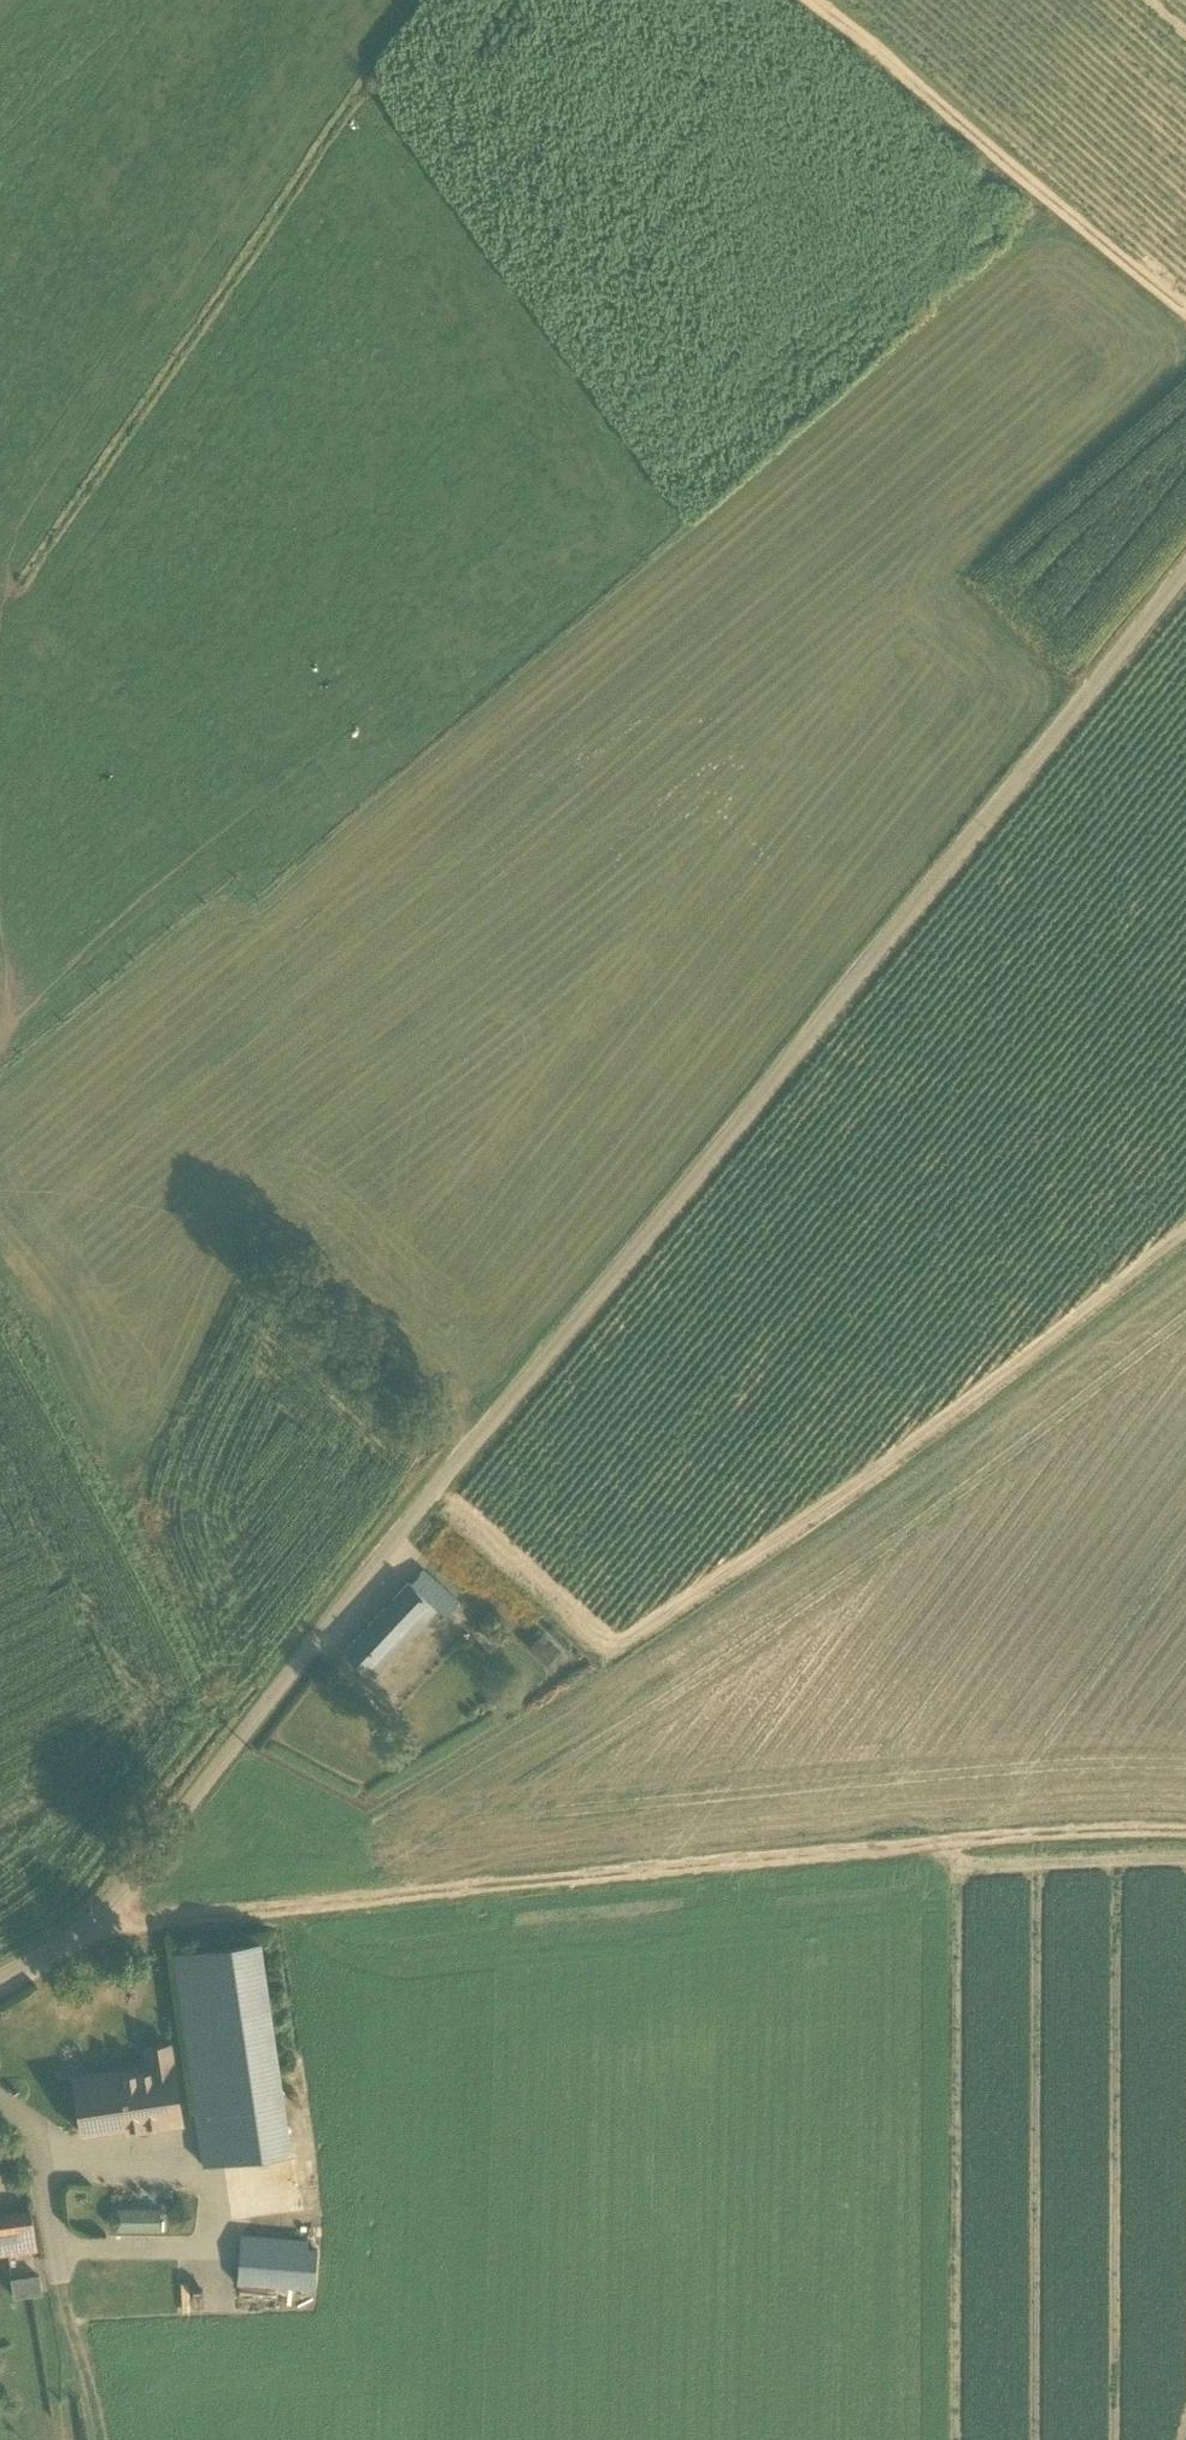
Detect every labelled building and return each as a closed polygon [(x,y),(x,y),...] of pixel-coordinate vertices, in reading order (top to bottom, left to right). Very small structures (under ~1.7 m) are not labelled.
[(445,1617),(458,1602),(423,1571),(409,1585),(407,1583),(343,1652),(372,1680),(438,1610),(445,1617)] [(542,1633),(527,1648),(549,1668),(563,1652),(542,1633)] [(202,2166),(291,2153),(259,1942),(173,1950),(202,2166)] [(125,2135),(181,2126),(169,2045),(145,2048),(147,2066),(73,2077),(81,2135),(124,2129),(125,2135)] [(36,2251),(29,2207),(0,2212),(0,2256),(36,2251)] [(114,2231),(159,2231),(159,2208),(115,2208),(107,2214),(108,2224),(114,2231)] [(234,2281),(312,2290),(316,2248),(306,2246),(306,2230),(250,2226),(249,2234),(244,2233),(240,2233),(234,2281)] [(38,2275),(9,2279),(13,2298),(42,2294),(38,2275)]
